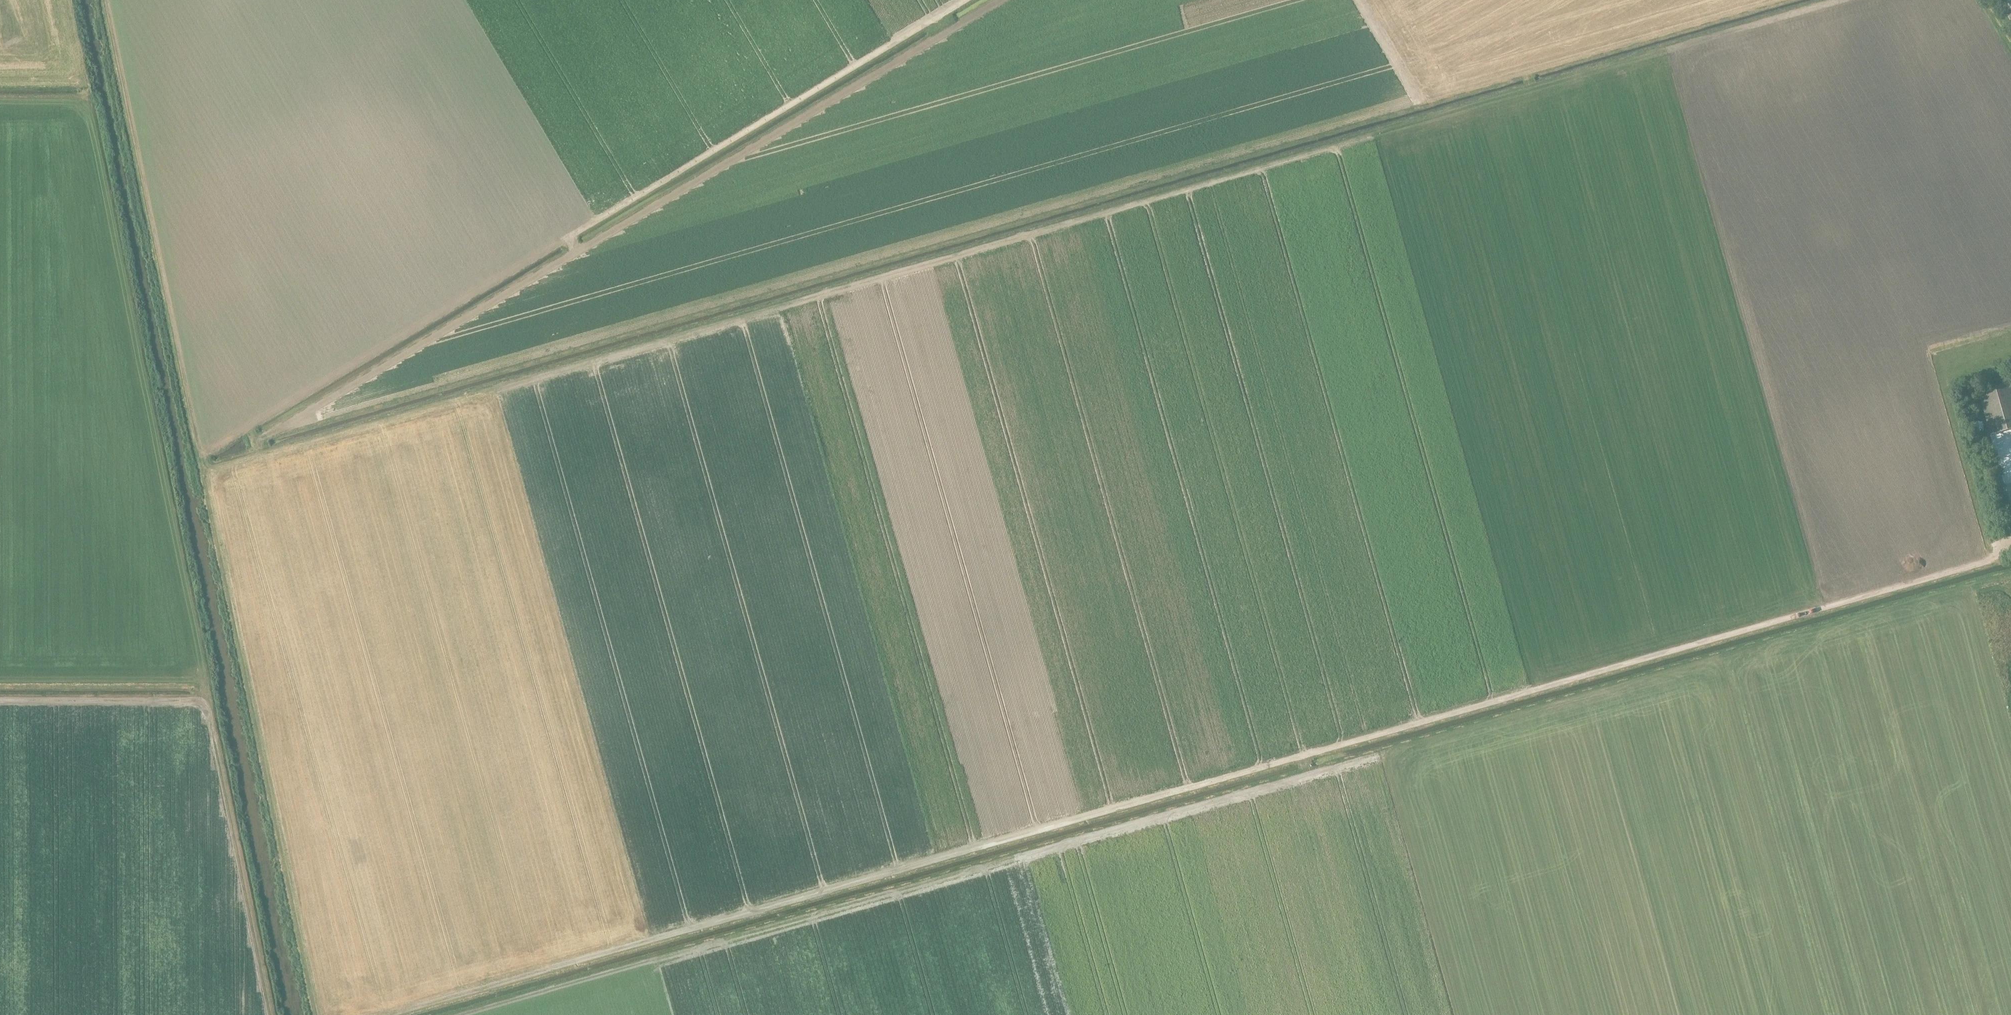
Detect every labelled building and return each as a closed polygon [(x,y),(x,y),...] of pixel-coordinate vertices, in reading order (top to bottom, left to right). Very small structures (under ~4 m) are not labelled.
[(1977,392),(1990,435),(1997,459),(2010,455),(2010,436),(2009,430),(2010,429),(2010,382),(1977,392)]
